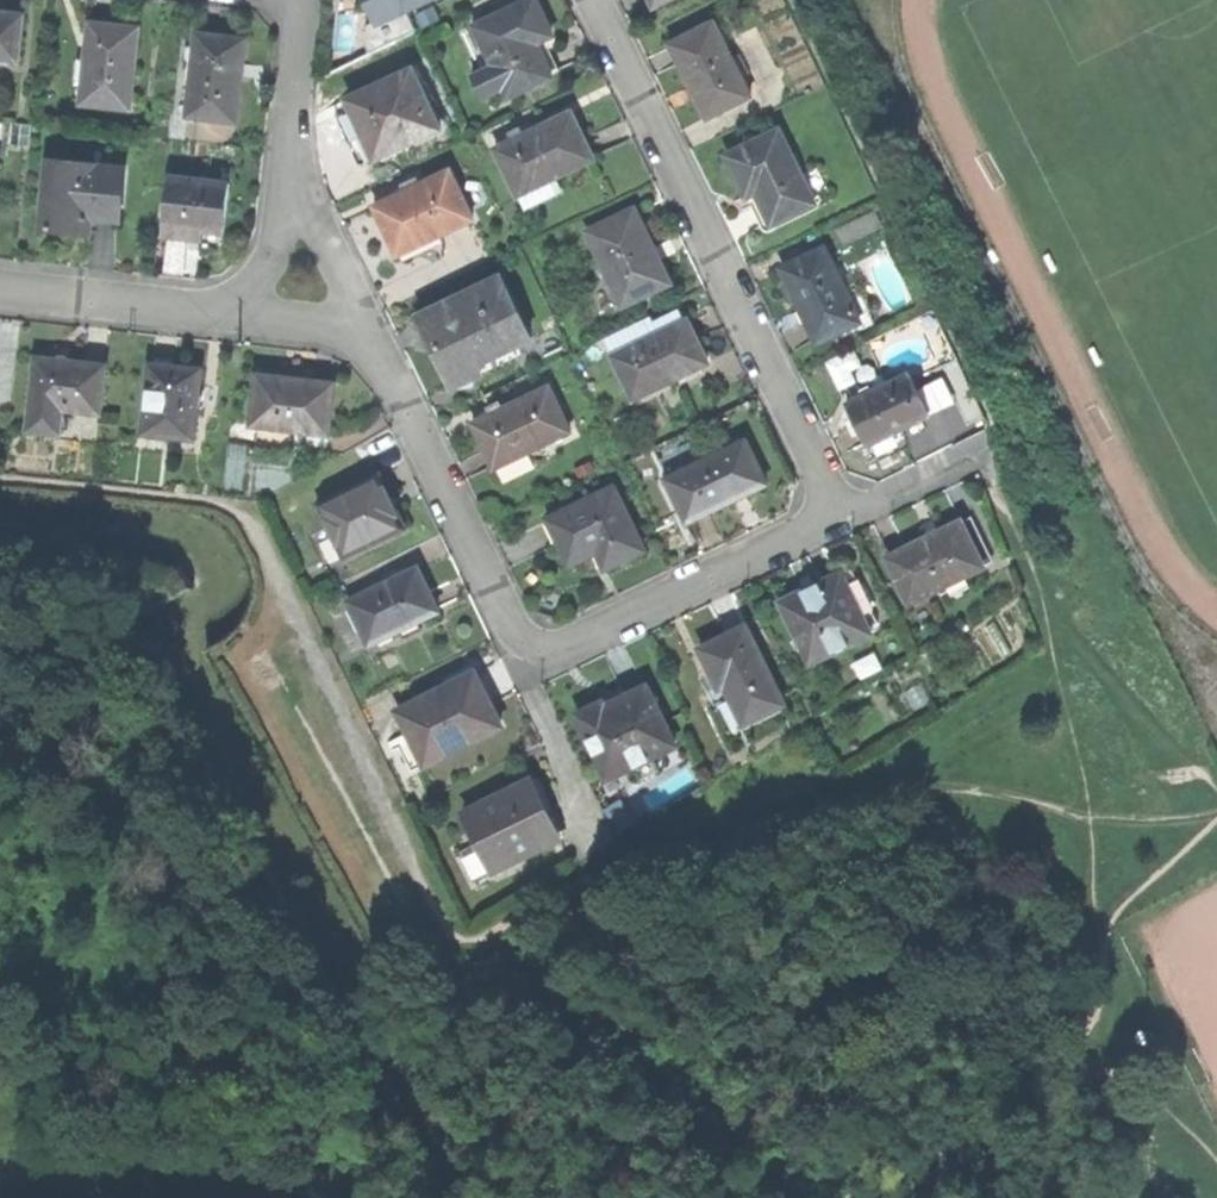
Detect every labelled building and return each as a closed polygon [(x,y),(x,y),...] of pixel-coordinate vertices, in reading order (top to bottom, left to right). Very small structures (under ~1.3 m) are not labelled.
[(376,23),(409,8),(426,0),(366,0),(376,23)] [(493,66),(471,77),(481,98),(503,88),(508,96),(550,76),(549,74),(558,70),(543,39),(550,35),(541,16),(533,0),(530,0),(474,27),(493,66)] [(419,29),(409,8),(376,23),(368,27),(367,41),(372,52),(419,29)] [(19,56),(23,11),(0,9),(0,55),(19,56)] [(91,18),(85,100),(132,104),(138,22),(116,20),(91,18)] [(690,83),(708,118),(751,96),(714,22),(670,44),(690,83)] [(474,27),(459,34),(471,58),(485,52),(474,27)] [(197,31),(192,114),(239,117),(241,79),(244,33),(197,31)] [(361,131),(375,159),(440,129),(412,70),(347,100),(361,131)] [(498,148),(520,194),(555,177),(594,158),(583,135),(572,112),(498,148)] [(737,176),(747,197),(758,192),(773,224),(814,204),(779,131),(727,156),(737,176)] [(73,146),(72,160),(100,162),(101,148),(73,146)] [(50,159),(45,224),(71,226),(97,227),(97,214),(126,216),(130,164),(100,162),(72,160),(50,159)] [(386,230),(397,252),(398,252),(397,250),(438,229),(440,234),(471,218),(446,169),(373,205),(386,230)] [(170,172),(166,232),(206,235),(206,226),(229,227),(232,176),(170,172)] [(561,189),(555,177),(520,194),(526,205),(561,189)] [(826,199),(814,204),(773,224),(770,226),(772,230),(828,203),(826,199)] [(588,232),(623,305),(669,283),(653,250),(634,210),(588,232)] [(881,226),(874,211),(838,229),(845,244),(881,226)] [(228,245),(229,227),(206,226),(206,235),(166,232),(166,241),(196,243),(228,245)] [(799,305),(817,342),(838,331),(861,320),(844,287),(825,248),(781,269),(799,305)] [(438,351),(455,386),(481,373),(477,363),(530,338),(501,279),(422,318),(438,351)] [(855,282),(844,287),(861,320),(838,331),(842,338),(875,322),(855,282)] [(620,355),(641,397),(713,362),(703,341),(693,320),(620,355)] [(827,362),(840,390),(857,382),(851,371),(862,365),(854,349),(827,362)] [(62,409),(99,414),(105,366),(67,361),(37,358),(32,406),(62,409)] [(150,364),(143,434),(194,440),(201,369),(175,366),(150,364)] [(258,366),(257,378),(289,382),(290,377),(291,377),(291,375),(284,374),(284,369),(258,366)] [(857,425),(867,445),(871,443),(903,428),(931,414),(910,373),(847,404),(857,425)] [(289,382),(257,378),(251,425),(258,426),(292,430),(328,434),(334,384),(309,381),(291,379),(291,377),(290,377),(289,382)] [(489,442),(499,464),(573,430),(552,386),(479,420),(489,442)] [(60,433),(62,409),(32,406),(29,430),(60,433)] [(290,450),(292,430),(258,426),(256,446),(290,450)] [(907,437),(903,428),(871,443),(875,452),(907,437)] [(752,438),(672,475),(694,521),(737,501),(774,484),(752,438)] [(501,469),(506,479),(537,464),(532,454),(501,469)] [(334,536),(343,556),(344,558),(398,531),(383,500),(389,497),(384,486),(379,475),(318,504),(334,536)] [(616,486),(550,517),(561,540),(571,562),(601,548),(610,566),(646,549),(616,486)] [(405,528),(389,497),(383,500),(398,531),(405,528)] [(887,557),(909,602),(945,584),(950,594),(968,585),(963,575),(983,565),(961,521),(921,541),(887,557)] [(328,563),(343,556),(334,536),(319,543),(328,563)] [(851,568),(840,574),(870,635),(881,629),(851,568)] [(348,602),(369,645),(397,631),(416,622),(438,611),(428,591),(417,569),(348,602)] [(781,603),(811,663),(870,635),(840,574),(807,590),(781,603)] [(421,630),(416,622),(397,631),(401,639),(421,630)] [(700,649),(719,687),(724,685),(742,721),(782,701),(745,627),(717,641),(700,649)] [(409,733),(425,765),(501,726),(489,702),(474,673),(398,712),(409,733)] [(577,714),(608,777),(650,757),(675,745),(647,686),(621,699),(604,707),(602,702),(577,714)] [(411,771),(425,765),(409,733),(395,740),(411,771)] [(656,769),(650,757),(608,777),(614,789),(656,769)] [(483,849),(494,871),(559,838),(543,807),(530,780),(464,814),(483,849)] [(476,880),(494,871),(483,849),(465,858),(476,880)]
